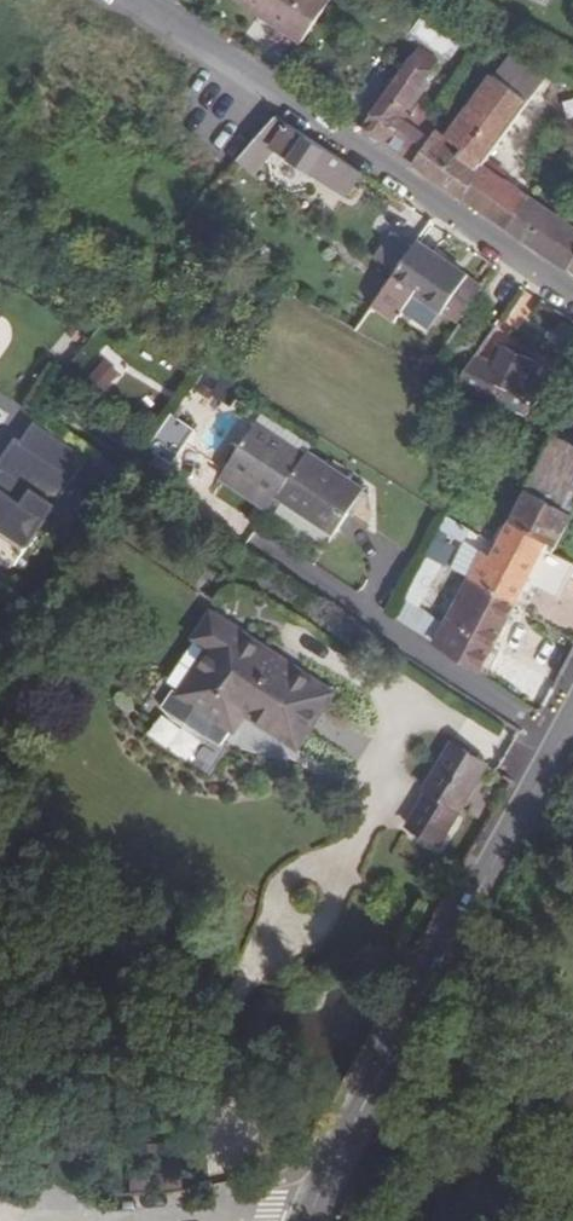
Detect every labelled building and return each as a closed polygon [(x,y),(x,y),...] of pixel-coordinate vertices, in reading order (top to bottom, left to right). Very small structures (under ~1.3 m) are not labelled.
[(322,36),(341,5),(332,0),(243,0),(239,7),(298,44),(309,27),(322,36)] [(198,17),(202,11),(195,7),(191,12),(198,17)] [(449,60),(464,38),(425,12),(410,34),(449,60)] [(313,48),(322,36),(309,27),(298,44),(310,52),(313,48)] [(400,72),(421,86),(441,59),(422,45),(400,72)] [(421,86),(405,76),(400,72),(392,84),(383,96),(361,128),(413,164),(432,136),(418,127),(423,119),(431,108),(422,101),(415,109),(409,105),(421,86)] [(437,129),(432,136),(413,164),(462,200),(507,231),(530,197),(483,164),(527,103),(491,76),(446,135),(439,131),(437,129)] [(345,163),(274,115),(237,161),(254,176),(276,152),(329,186),(345,163)] [(418,127),(432,136),(437,129),(423,119),(418,127)] [(399,201),(393,197),(388,203),(393,207),(399,201)] [(572,260),(572,226),(530,197),(507,231),(568,272),(572,260)] [(406,205),(399,201),(393,207),(401,212),(406,205)] [(376,261),(395,274),(412,250),(392,236),(376,261)] [(442,312),(466,278),(416,244),(412,250),(395,274),(372,306),(394,321),(397,317),(414,293),(433,305),(442,312)] [(466,278),(442,312),(460,323),(483,289),(466,278)] [(416,329),(433,305),(414,293),(397,317),(416,329)] [(562,324),(553,339),(566,347),(572,335),(572,331),(562,324)] [(546,386),(526,376),(534,359),(502,346),(494,362),(477,354),(454,386),(525,418),(546,386)] [(92,377),(111,391),(124,372),(105,358),(92,377)] [(178,463),(196,429),(171,415),(153,449),(178,463)] [(29,422),(21,434),(15,430),(0,453),(0,461),(2,462),(0,465),(0,525),(27,544),(84,459),(29,422)] [(276,499),(306,452),(256,422),(226,469),(227,470),(275,501),(276,499)] [(556,547),(572,512),(572,443),(556,434),(510,521),(556,547)] [(306,452),(276,499),(332,536),(363,487),(306,452)] [(275,501),(227,470),(219,482),(266,513),(275,501)] [(480,552),(431,643),(481,676),(527,584),(557,599),(568,579),(572,582),(572,566),(552,556),(556,547),(510,521),(496,545),(490,557),(480,552)] [(332,694),(211,614),(194,640),(209,649),(179,695),(235,732),(246,715),(296,748),(332,694)] [(487,765),(450,744),(423,791),(426,793),(408,826),(439,845),(487,765)]
